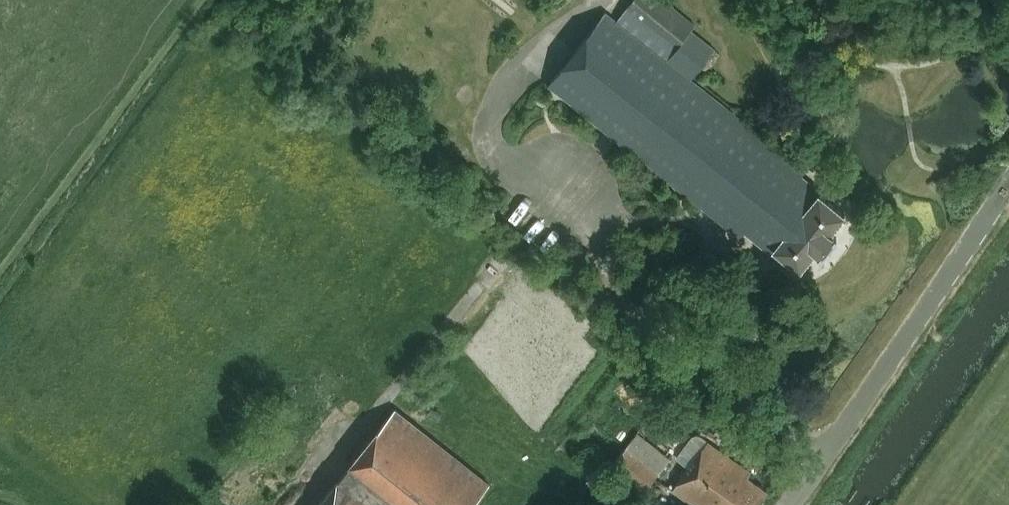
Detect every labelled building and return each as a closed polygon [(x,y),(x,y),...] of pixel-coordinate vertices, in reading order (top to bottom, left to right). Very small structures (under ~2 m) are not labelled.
[(662,0),(633,0),(616,22),(605,13),(548,85),(579,110),(742,241),(747,233),(773,254),(775,251),(801,271),(815,253),(821,257),(836,238),(830,234),(843,216),(819,197),(821,194),(801,178),(805,173),(691,81),(716,51),(692,31),(696,27),(662,0)] [(713,409),(699,428),(710,437),(725,418),(713,409)] [(487,486),(394,411),(319,504),(472,504),(487,486)] [(635,436),(612,464),(644,490),(667,462),(635,436)] [(687,470),(672,492),(690,504),(760,504),(768,495),(746,479),(749,475),(707,444),(697,437),(693,437),(688,440),(674,460),(687,470)]
